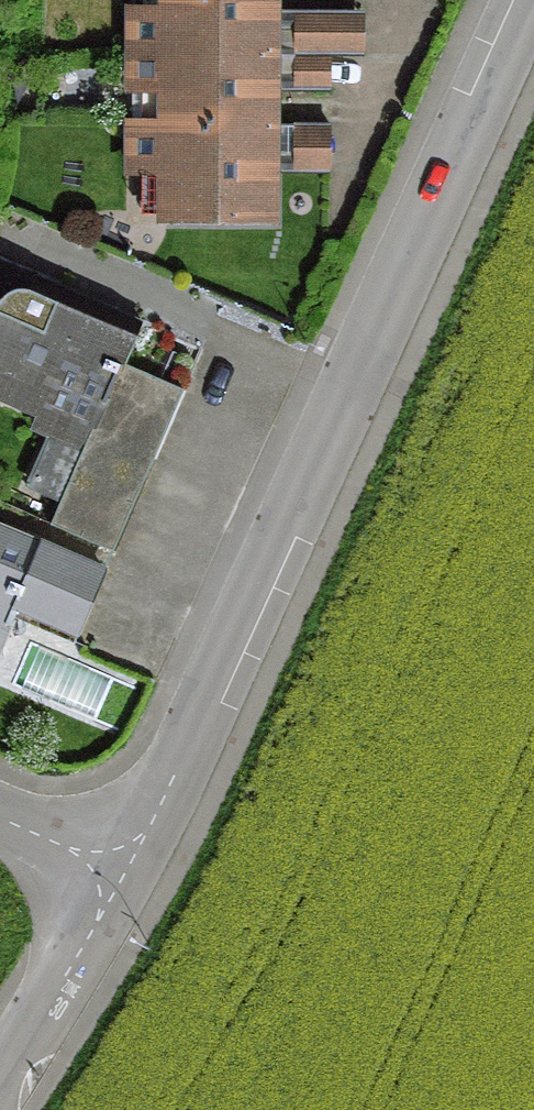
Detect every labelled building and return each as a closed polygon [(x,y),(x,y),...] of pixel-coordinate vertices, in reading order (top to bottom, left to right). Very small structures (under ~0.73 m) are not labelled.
[(264,53),(265,0),(160,0),(160,9),(127,8),(126,53),(264,53)] [(343,90),(344,58),(377,59),(379,12),(296,10),(294,88),(343,90)] [(126,124),(264,125),(264,53),(126,53),(127,91),(159,92),(159,122),(126,122),(126,124)] [(159,219),(263,220),(264,125),(126,124),(126,174),(159,174),(159,219)] [(343,174),(344,127),(296,125),(295,173),(343,174)] [(83,434),(145,461),(176,390),(100,357),(117,317),(51,289),(46,301),(16,289),(9,289),(2,292),(0,293),(0,398),(51,420),(24,483),(56,497),(70,464),(83,434)] [(83,434),(70,464),(132,492),(145,461),(83,434)] [(56,497),(44,525),(107,552),(132,492),(70,464),(56,497)] [(6,617),(67,643),(97,572),(0,530),(0,631),(6,617)]
